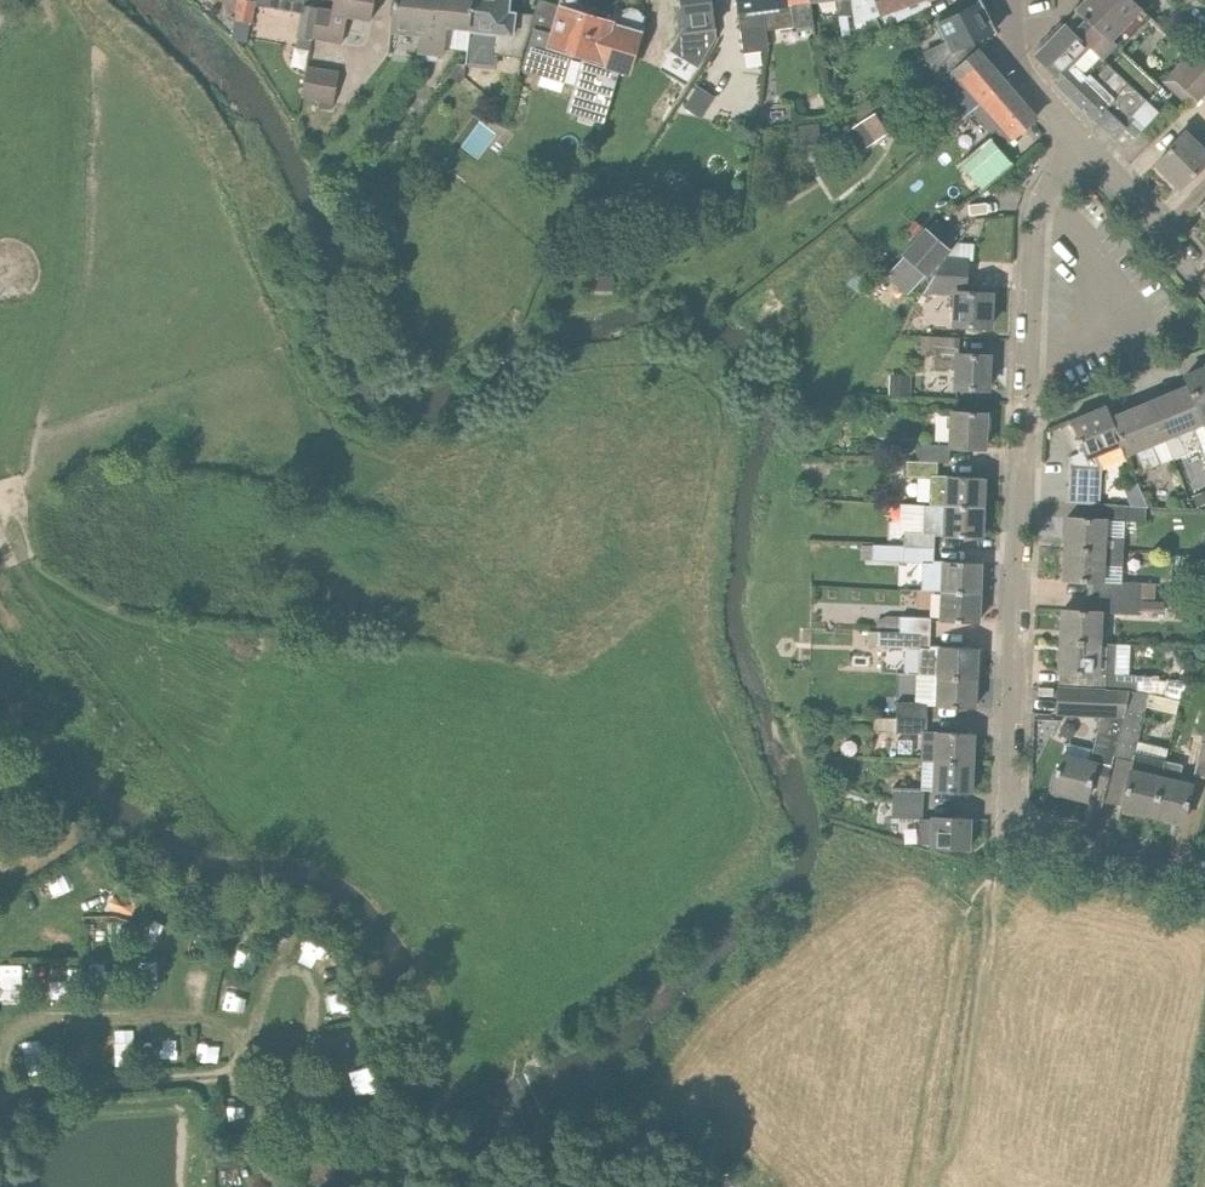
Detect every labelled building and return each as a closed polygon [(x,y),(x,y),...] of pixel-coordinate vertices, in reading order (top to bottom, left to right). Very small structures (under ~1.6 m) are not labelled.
[(251,20),(255,0),(239,0),(235,18),(251,20)] [(251,20),(251,21),(255,4),(303,12),(296,46),(311,49),(318,8),(304,5),(305,0),(255,0),(251,20)] [(374,0),(334,0),(332,10),(318,8),(313,37),(341,42),(347,15),(371,20),(374,0)] [(436,0),(394,0),(394,1),(391,32),(419,34),(417,52),(429,53),(436,0)] [(470,0),(436,0),(429,53),(443,54),(444,46),(466,48),(470,0)] [(534,14),(508,11),(509,0),(470,0),(466,48),(468,48),(467,64),(495,67),(497,54),(521,56),(522,47),(524,47),(534,14)] [(638,39),(644,16),(641,15),(642,13),(639,10),(639,9),(630,7),(625,8),(625,10),(616,8),(611,22),(593,16),(595,9),(582,5),(583,3),(580,0),(566,0),(565,0),(563,0),(561,7),(538,0),(534,14),(524,47),(527,48),(520,69),(564,82),(575,48),(607,59),(605,64),(585,57),(575,86),(588,91),(580,113),(604,121),(609,105),(622,70),(627,72),(638,39)] [(683,30),(674,49),(700,65),(717,37),(712,0),(680,0),(683,30)] [(789,25),(785,0),(736,0),(744,53),(768,49),(766,28),(789,25)] [(811,0),(785,0),(789,25),(813,22),(812,15),(813,15),(811,0)] [(813,15),(819,14),(817,0),(811,0),(813,15)] [(852,0),(837,0),(839,15),(852,14),(853,17),(855,17),(852,0)] [(855,17),(866,17),(880,11),(881,14),(894,9),(906,37),(928,26),(917,0),(852,0),(855,17)] [(987,17),(991,15),(985,3),(981,5),(979,0),(957,11),(936,21),(946,42),(923,53),(932,72),(964,54),(960,48),(972,42),(994,31),(987,17)] [(1134,0),(1084,0),(1076,9),(1076,10),(1068,22),(1129,79),(1148,96),(1156,87),(1122,53),(1141,35),(1137,32),(1151,17),(1134,0)] [(1150,104),(1145,99),(1148,96),(1129,79),(1068,22),(1067,24),(1037,55),(1057,76),(1052,81),(1092,120),(1093,119),(1115,139),(1124,129),(1125,130),(1150,104)] [(865,45),(865,37),(856,38),(857,46),(865,45)] [(971,107),(1004,80),(977,49),(958,65),(946,78),(971,107)] [(1162,80),(1192,109),(1204,94),(1204,66),(1189,51),(1162,80)] [(464,78),(465,63),(457,62),(449,75),(460,83),(464,78)] [(339,71),(307,66),(302,96),(333,102),(339,71)] [(971,107),(988,128),(1004,146),(1036,117),(1004,80),(971,107)] [(682,110),(700,121),(710,105),(693,94),(682,110)] [(806,102),(810,110),(823,104),(819,96),(806,102)] [(1134,138),(1158,111),(1150,104),(1125,130),(1134,138)] [(864,120),(859,113),(837,128),(842,135),(855,153),(875,139),(891,128),(878,110),(864,120)] [(821,140),(819,123),(797,126),(799,143),(821,140)] [(1186,132),(1156,162),(1160,166),(1159,167),(1168,176),(1169,175),(1180,187),(1204,162),(1204,151),(1186,132)] [(955,239),(935,222),(888,273),(909,292),(955,239)] [(990,326),(992,292),(963,291),(963,276),(966,276),(966,260),(945,258),(932,274),(924,291),(955,291),(953,324),(990,326)] [(989,355),(959,353),(960,338),(922,336),(921,352),(936,353),(935,367),(955,368),(954,387),(987,389),(989,355)] [(1184,376),(1187,384),(1204,426),(1204,368),(1184,376)] [(888,396),(910,396),(911,378),(911,373),(889,373),(889,377),(888,396)] [(1187,384),(1149,400),(1173,456),(1184,452),(1200,445),(1204,456),(1204,426),(1187,384)] [(1161,461),(1173,456),(1149,400),(1111,416),(1122,444),(1126,453),(1136,449),(1143,468),(1161,461)] [(1096,455),(1122,444),(1111,416),(1106,405),(1070,419),(1084,450),(1071,456),(1067,502),(1091,504),(1100,503),(1102,469),(1096,455)] [(987,412),(962,411),(950,411),(948,445),(920,444),(919,461),(937,461),(948,461),(948,446),(985,448),(987,412)] [(937,461),(919,461),(906,461),(905,476),(931,477),(930,504),(983,506),(984,477),(937,475),(937,461)] [(1192,495),(1197,507),(1204,503),(1204,490),(1192,495)] [(1145,506),(1100,504),(1100,503),(1091,504),(1091,518),(1067,517),(1065,549),(1123,552),(1124,536),(1104,536),(1105,520),(1145,522),(1145,506)] [(981,537),(983,506),(930,504),(930,505),(924,505),(923,532),(905,531),(904,546),(933,547),(934,534),(957,536),(981,537)] [(933,560),(933,547),(904,546),(903,561),(922,561),(920,588),(940,589),(940,590),(979,592),(980,562),(956,561),(933,560)] [(1123,566),(1123,552),(1065,549),(1064,579),(1088,581),(1087,596),(1111,597),(1141,598),(1141,599),(1155,599),(1155,584),(1103,581),(1104,565),(1123,566)] [(1204,581),(1204,559),(1194,559),(1192,580),(1204,581)] [(978,622),(979,592),(940,590),(939,620),(954,621),(978,622)] [(1163,602),(1141,601),(1141,599),(1141,598),(1111,597),(1110,612),(1110,613),(1141,615),(1141,612),(1163,612),(1163,602)] [(1102,613),(1110,613),(1110,612),(1062,609),(1061,641),(1100,642),(1102,613)] [(877,630),(899,631),(900,616),(885,615),(881,618),(877,618),(877,630)] [(930,617),(900,616),(899,631),(930,632),(930,617)] [(899,631),(877,630),(868,629),(867,645),(919,647),(917,675),(937,676),(975,677),(977,647),(953,646),(930,645),(930,632),(899,631)] [(1059,687),(1128,692),(1158,695),(1159,675),(1114,673),(1116,643),(1100,642),(1061,641),(1059,672),(1060,672),(1059,687)] [(975,677),(937,676),(936,706),(974,707),(975,677)] [(1106,785),(1114,754),(1128,695),(1128,692),(1059,687),(1057,712),(1081,714),(1101,716),(1091,762),(1061,755),(1058,768),(1056,767),(1055,773),(1057,774),(1053,790),(1086,798),(1090,781),(1106,785)] [(1179,699),(1158,695),(1128,692),(1128,695),(1114,754),(1133,758),(1122,807),(1152,814),(1164,761),(1167,748),(1136,740),(1145,705),(1175,713),(1179,699)] [(897,702),(896,718),(926,719),(927,705),(927,702),(916,702),(897,702)] [(925,730),(926,719),(896,718),(896,731),(923,733),(921,760),(972,762),(973,732),(949,731),(925,730)] [(897,753),(913,754),(913,739),(898,738),(897,753)] [(1194,774),(1204,777),(1204,742),(1202,741),(1194,774)] [(921,760),(920,788),(923,788),(933,789),(933,791),(947,792),(971,793),(972,762),(921,760)] [(1181,765),(1164,761),(1152,814),(1183,821),(1192,784),(1177,781),(1181,765)] [(892,802),(923,803),(923,788),(920,788),(893,787),(892,802)] [(922,818),(923,803),(892,802),(891,817),(920,818),(919,842),(932,843),(931,846),(944,847),(968,848),(970,818),(933,816),(933,818),(922,818)] [(235,959),(264,971),(271,953),(242,942),(235,959)] [(5,960),(4,996),(29,996),(29,961),(5,960)] [(227,981),(224,1007),(247,1009),(250,983),(227,981)] [(346,981),(330,985),(335,1008),(351,1005),(346,981)] [(342,1056),(366,1051),(360,1025),(336,1030),(342,1056)]
